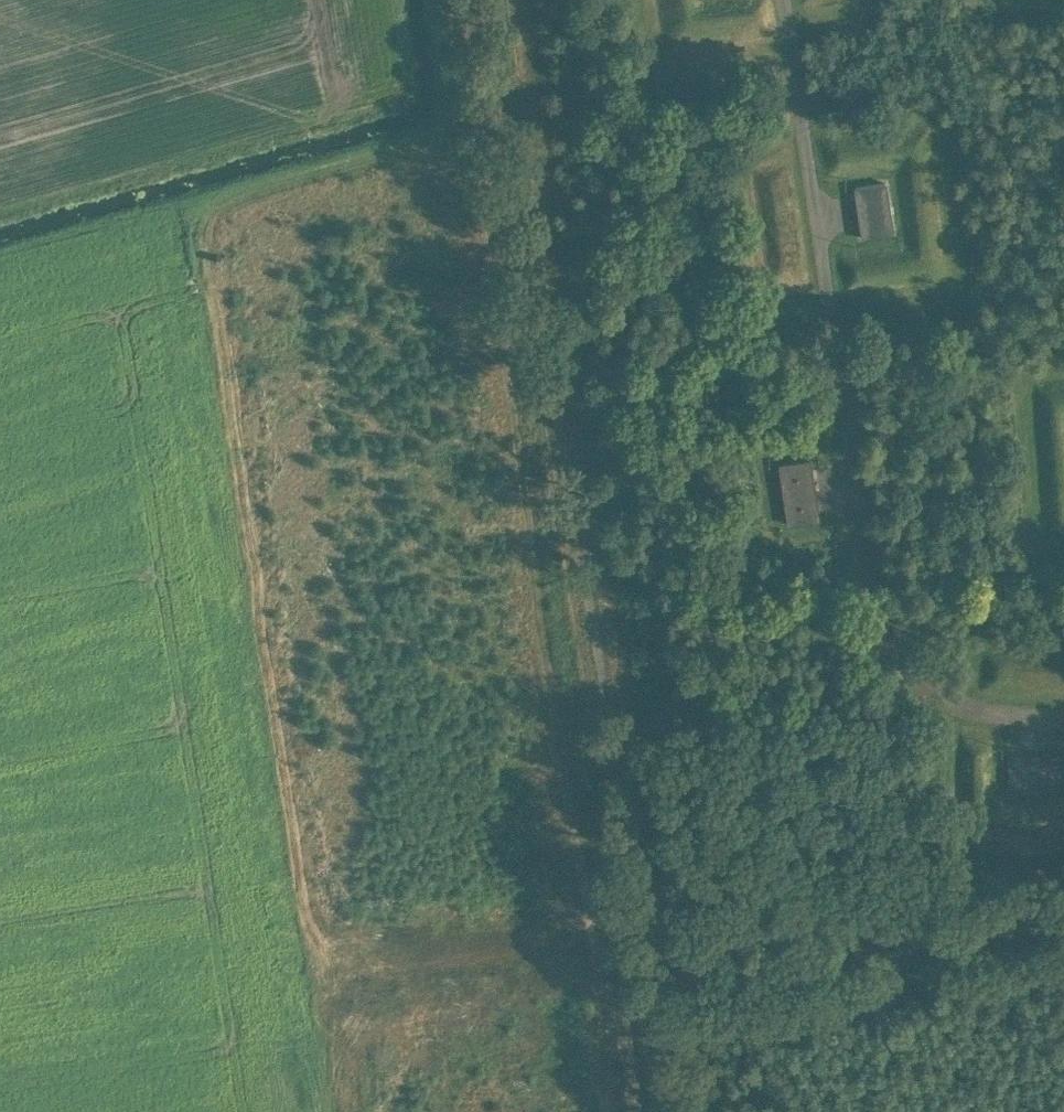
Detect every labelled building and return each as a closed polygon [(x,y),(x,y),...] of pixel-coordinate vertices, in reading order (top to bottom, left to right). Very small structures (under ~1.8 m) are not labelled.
[(856,186),(860,217),(863,237),(893,232),(886,182),(856,186)] [(820,518),(818,508),(811,458),(780,462),(789,522),(820,518)]
